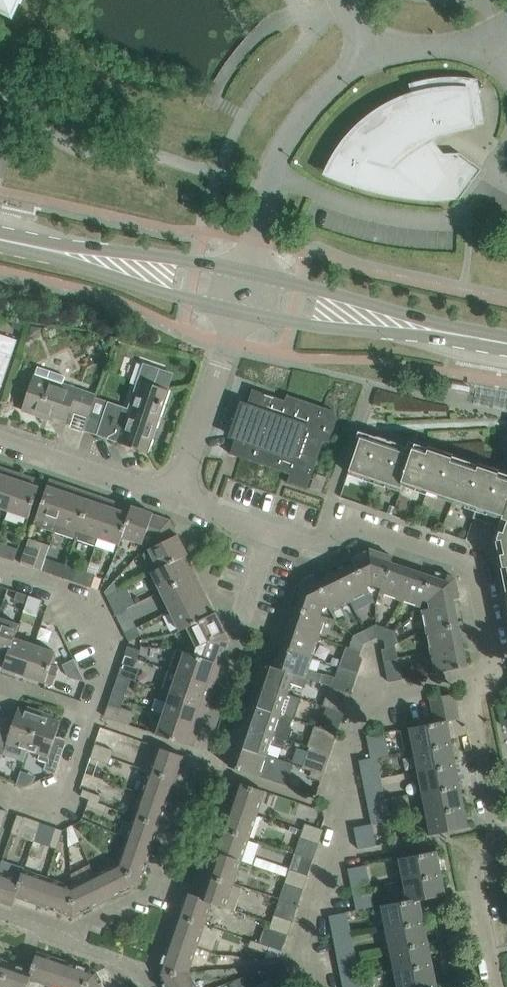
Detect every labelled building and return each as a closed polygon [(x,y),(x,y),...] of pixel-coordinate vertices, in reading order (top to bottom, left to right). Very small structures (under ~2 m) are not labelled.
[(12,14),(18,0),(0,0),(0,9),(12,14)] [(331,163),(327,172),(335,176),(343,179),(351,182),(360,184),(368,187),(375,189),(383,191),(390,192),(398,193),(405,195),(411,195),(416,196),(422,197),(427,197),(433,198),(437,198),(441,198),(445,198),(448,198),(452,198),(455,198),(460,198),(478,174),(482,169),(481,168),(460,153),(444,153),(437,154),(434,147),(433,147),(428,140),(434,137),(440,135),(445,132),(451,130),(457,129),(472,125),(477,125),(485,124),(479,85),(478,78),(464,77),(450,77),(436,78),(422,80),(408,84),(411,91),(412,95),(406,97),(400,99),(394,102),(389,105),(383,108),(377,112),(372,116),(366,120),(361,124),(356,129),(349,137),(342,145),(336,154),(331,163)] [(32,325),(30,335),(41,337),(42,326),(32,325)] [(17,339),(0,333),(0,391),(17,339)] [(149,452),(170,389),(155,384),(160,367),(143,362),(137,381),(129,405),(109,398),(96,434),(149,452)] [(29,390),(23,409),(40,415),(42,411),(66,420),(69,409),(88,415),(94,396),(96,392),(66,382),(69,374),(38,364),(35,375),(29,390)] [(231,446),(229,453),(249,460),(252,461),(282,471),(284,472),(290,474),(287,482),(307,489),(308,487),(313,472),(324,441),(328,442),(327,444),(329,445),(329,443),(338,417),(334,410),(323,406),(322,410),(317,408),(319,404),(287,394),(285,393),(284,394),(287,395),(285,399),(283,398),(250,388),(245,404),(238,401),(238,403),(245,405),(234,439),(231,446)] [(506,480),(503,479),(497,477),(499,470),(479,463),(477,470),(450,461),(453,454),(429,446),(427,453),(412,448),(410,454),(398,450),(401,443),(377,435),(374,442),(360,437),(349,472),(401,490),(403,484),(476,508),(473,517),(482,520),(485,511),(491,513),(495,515),(492,524),(498,526),(494,538),(495,540),(502,539),(506,566),(506,480)] [(23,474),(3,467),(0,476),(0,507),(11,511),(23,474)] [(313,472),(308,487),(321,492),(327,476),(313,472)] [(29,517),(42,480),(23,474),(11,511),(29,517)] [(57,522),(70,486),(49,479),(37,515),(57,522)] [(75,538),(91,493),(70,486),(57,522),(54,531),(75,538)] [(99,537),(112,500),(91,493),(75,538),(96,545),(99,536),(99,537)] [(125,535),(135,506),(132,505),(131,507),(112,500),(99,537),(122,544),(125,535)] [(153,538),(170,520),(169,519),(153,514),(153,513),(135,506),(125,535),(146,542),(148,536),(153,538)] [(188,554),(178,533),(177,534),(170,520),(153,538),(154,538),(153,539),(156,544),(151,546),(161,567),(186,555),(188,554)] [(34,567),(43,542),(29,538),(21,562),(34,567)] [(384,582),(391,561),(391,562),(393,556),(370,548),(352,557),(355,562),(366,584),(383,582),(384,582)] [(196,575),(186,555),(161,567),(153,570),(163,592),(196,575)] [(50,573),(55,560),(46,557),(42,570),(50,573)] [(398,598),(408,567),(391,562),(391,561),(384,582),(383,582),(380,591),(398,598)] [(355,562),(338,571),(352,599),(370,591),(366,584),(355,562)] [(420,592),(426,574),(408,567),(398,598),(416,604),(420,592)] [(83,584),(87,572),(78,568),(74,581),(83,584)] [(459,597),(457,588),(455,577),(436,570),(434,576),(426,574),(420,592),(428,601),(429,606),(454,602),(453,598),(459,597)] [(352,599),(338,571),(318,581),(328,602),(331,609),(352,599)] [(91,586),(95,574),(87,572),(83,584),(91,586)] [(206,594),(196,575),(163,592),(173,611),(206,594)] [(328,602),(318,581),(315,575),(297,584),(290,605),(296,607),(318,613),(328,602)] [(119,591),(114,581),(105,591),(108,597),(119,591)] [(26,603),(29,595),(17,591),(14,599),(26,603)] [(128,609),(119,591),(108,597),(117,615),(128,609)] [(214,612),(206,594),(173,611),(181,628),(188,625),(217,612),(216,611),(214,612)] [(34,624),(42,599),(29,595),(26,603),(20,620),(34,624)] [(458,619),(454,602),(429,606),(423,607),(426,624),(458,619)] [(58,625),(52,614),(48,605),(43,620),(58,625)] [(320,636),(327,616),(318,613),(296,607),(289,625),(320,636)] [(137,628),(128,609),(117,615),(126,634),(137,628)] [(228,639),(225,632),(226,632),(217,612),(188,625),(198,644),(195,654),(220,662),(228,639)] [(20,624),(0,617),(0,652),(7,654),(8,654),(15,637),(20,624)] [(462,640),(458,619),(426,624),(430,646),(462,640)] [(376,637),(375,624),(366,629),(371,640),(376,637)] [(380,638),(385,627),(376,624),(375,624),(376,637),(380,638)] [(314,656),(320,636),(289,625),(283,645),(314,656)] [(385,640),(392,632),(394,630),(385,627),(380,638),(385,640)] [(141,635),(137,628),(126,634),(129,641),(141,635)] [(371,640),(366,629),(354,634),(364,643),(371,640)] [(397,639),(395,631),(395,630),(394,630),(392,632),(385,640),(386,648),(397,639)] [(364,643),(354,634),(350,645),(362,649),(364,643)] [(23,674),(34,644),(15,637),(8,654),(7,654),(3,667),(23,674)] [(397,652),(395,644),(397,643),(397,639),(386,648),(382,649),(383,655),(397,652)] [(467,666),(462,640),(430,646),(432,652),(435,672),(467,666)] [(51,664),(56,651),(34,644),(23,674),(45,682),(46,681),(53,683),(59,667),(51,664)] [(137,658),(140,649),(128,645),(125,653),(137,658)] [(310,667),(314,656),(283,645),(275,666),(306,676),(320,681),(323,671),(310,667)] [(359,656),(362,649),(350,645),(348,652),(359,656)] [(221,663),(220,662),(195,654),(185,650),(177,671),(214,684),(221,663)] [(402,678),(397,652),(383,655),(388,681),(402,678)] [(135,667),(137,658),(125,653),(122,662),(135,667)] [(333,656),(331,663),(333,664),(340,666),(342,659),(333,656)] [(306,676),(275,666),(264,662),(257,683),(289,693),(292,682),(303,686),(306,676)] [(352,691),(358,672),(340,666),(337,676),(330,674),(327,683),(330,685),(352,691)] [(207,706),(214,684),(177,671),(170,693),(207,706)] [(282,713),(289,693),(257,683),(251,702),(282,713)] [(344,712),(352,691),(330,685),(324,705),(344,712)] [(124,700),(127,690),(114,686),(111,695),(124,700)] [(200,726),(207,706),(170,693),(162,690),(159,699),(157,699),(153,710),(163,713),(200,726)] [(456,705),(454,693),(430,697),(433,710),(456,705)] [(134,711),(121,707),(124,700),(111,695),(109,703),(109,704),(105,716),(129,724),(134,711)] [(294,717),(282,713),(251,702),(243,724),(287,739),(290,737),(291,735),(293,729),(293,727),(292,726),(291,725),(294,717)] [(459,718),(456,705),(433,710),(435,722),(447,719),(447,720),(459,718)] [(41,711),(27,706),(26,709),(18,707),(12,726),(1,722),(0,725),(0,754),(2,755),(5,748),(10,750),(14,748),(15,745),(28,749),(41,711)] [(66,743),(54,740),(61,721),(53,718),(54,715),(41,711),(28,749),(48,756),(44,769),(56,773),(66,743)] [(193,746),(200,726),(163,713),(157,734),(193,746)] [(340,727),(328,723),(317,719),(316,724),(338,731),(340,727)] [(451,741),(447,720),(447,719),(435,722),(410,727),(414,749),(451,741)] [(287,739),(243,724),(237,743),(268,754),(271,744),(284,748),(287,739)] [(330,753),(338,731),(316,724),(308,745),(311,746),(330,753)] [(386,741),(384,732),(367,735),(368,744),(386,741)] [(456,762),(451,741),(414,749),(418,770),(456,762)] [(105,754),(107,747),(95,743),(93,750),(105,754)] [(294,763),(268,754),(237,743),(229,765),(286,785),(294,763)] [(176,779),(184,755),(158,746),(150,770),(176,779)] [(324,773),(330,753),(311,746),(304,766),(312,769),(324,773)] [(103,761),(105,754),(93,750),(91,757),(103,761)] [(460,783),(456,762),(418,770),(422,791),(460,783)] [(321,780),(324,773),(312,769),(310,776),(321,780)] [(168,802),(176,779),(150,770),(142,793),(168,802)] [(383,785),(380,770),(371,771),(374,786),(383,785)] [(374,786),(371,771),(362,773),(365,788),(374,786)] [(256,814),(264,790),(239,781),(231,805),(256,814)] [(464,805),(460,783),(422,791),(427,812),(464,805)] [(101,795),(83,789),(81,795),(89,799),(89,798),(99,802),(101,795)] [(160,824),(168,802),(142,793),(134,815),(160,824)] [(105,812),(108,805),(99,802),(89,798),(89,799),(87,805),(105,812)] [(249,837),(256,814),(231,805),(223,828),(249,837)] [(468,827),(464,805),(427,812),(427,815),(431,834),(468,827)] [(389,820),(388,810),(370,814),(372,823),(389,820)] [(34,840),(40,822),(18,814),(11,832),(34,840)] [(152,847),(160,824),(134,815),(126,838),(152,847)] [(57,848),(63,829),(40,822),(34,840),(57,848)] [(321,836),(324,829),(305,823),(303,830),(321,836)] [(72,826),(68,828),(69,846),(80,841),(72,826)] [(241,860),(249,837),(223,828),(215,851),(241,860)] [(314,859),(321,836),(303,830),(295,852),(314,859)] [(376,845),(374,836),(357,840),(359,849),(376,845)] [(147,863),(152,847),(126,838),(118,863),(140,882),(144,872),(145,872),(148,863),(147,863)] [(441,872),(437,850),(399,857),(403,877),(404,879),(441,872)] [(233,883),(241,860),(215,851),(207,874),(233,883)] [(306,881),(314,859),(295,852),(287,875),(306,881)] [(140,882),(118,863),(95,874),(107,899),(122,891),(122,892),(131,888),(131,887),(140,882)] [(38,903),(47,877),(23,869),(20,878),(21,879),(15,895),(16,896),(38,903)] [(20,878),(0,871),(0,900),(13,905),(16,896),(15,895),(21,879),(20,878)] [(446,894),(441,872),(404,879),(408,899),(408,900),(420,898),(420,899),(446,894)] [(107,899),(95,874),(71,886),(73,915),(83,910),(83,912),(92,907),(92,906),(107,899)] [(225,906),(233,883),(207,874),(200,896),(200,897),(212,901),(212,902),(225,906)] [(298,905),(306,881),(287,875),(279,898),(298,905)] [(73,915),(71,886),(47,877),(38,903),(54,909),(53,910),(63,913),(63,912),(73,915)] [(372,893),(369,878),(360,880),(363,895),(372,893)] [(363,895),(360,880),(351,882),(354,897),(363,895)] [(204,923),(212,902),(212,901),(200,897),(200,896),(186,891),(178,915),(204,923)] [(290,928),(298,905),(279,898),(271,922),(290,928)] [(424,919),(420,899),(420,898),(408,900),(408,899),(382,904),(386,927),(424,919)] [(196,946),(204,923),(178,915),(171,937),(196,946)] [(428,940),(424,919),(386,927),(390,948),(428,940)] [(282,951),(290,928),(271,922),(270,928),(265,926),(260,942),(269,946),(282,951)] [(353,941),(350,926),(341,928),(344,943),(353,941)] [(344,943),(341,928),(332,930),(335,945),(344,943)] [(188,971),(196,946),(171,937),(165,953),(164,953),(161,962),(162,963),(159,973),(188,971)] [(267,953),(269,946),(260,942),(251,939),(248,946),(267,953)] [(432,961),(428,940),(390,948),(395,969),(432,961)] [(52,985),(61,959),(37,951),(31,970),(32,971),(29,978),(30,978),(52,985)] [(96,971),(86,968),(86,967),(77,964),(77,965),(61,959),(52,985),(57,986),(83,986),(96,971)] [(9,963),(0,960),(0,986),(1,986),(9,963)] [(432,961),(395,969),(398,986),(415,986),(436,983),(432,961)] [(30,978),(29,978),(32,971),(31,970),(9,963),(1,986),(27,986),(30,978)] [(361,983),(358,968),(349,970),(352,985),(361,983)] [(352,985),(349,970),(340,972),(343,986),(352,985)] [(102,981),(101,981),(96,971),(83,986),(105,986),(102,981)] [(188,971),(159,973),(163,983),(162,983),(164,986),(196,986),(188,971)] [(229,983),(231,986),(241,986),(243,986),(239,978),(229,983)] [(273,985),(270,978),(252,986),(269,986),(273,985)]
